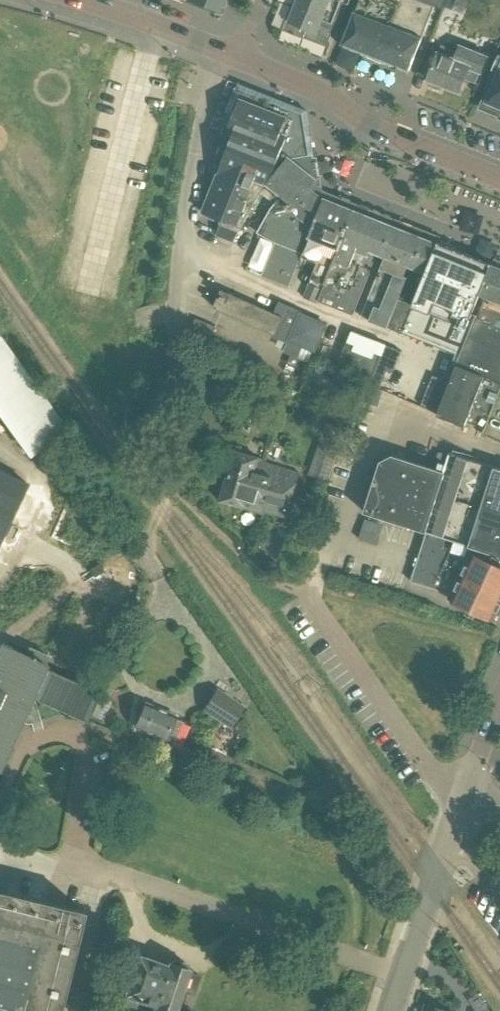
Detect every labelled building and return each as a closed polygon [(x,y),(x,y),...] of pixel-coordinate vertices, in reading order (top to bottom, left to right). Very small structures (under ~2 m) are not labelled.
[(220,12),(225,0),(189,0),(220,12)] [(290,22),(326,36),(332,20),(340,0),(298,0),(290,22)] [(341,44),(403,69),(409,71),(436,4),(443,7),(446,0),(359,0),(341,44)] [(461,13),(466,0),(447,0),(445,6),(461,13)] [(428,79),(460,92),(465,78),(476,83),(487,55),(454,42),(451,49),(441,45),(428,79)] [(499,107),(499,60),(498,59),(491,76),(496,78),(486,102),(499,107)] [(290,158),(313,154),(314,154),(307,111),(246,87),(216,163),(223,166),(204,213),(224,221),(218,236),(233,242),(268,181),(279,161),(290,158)] [(496,131),(491,147),(499,150),(499,132),(496,131)] [(317,177),(313,154),(290,158),(279,161),(268,181),(283,194),(272,208),(258,232),(277,242),(303,253),(309,238),(325,200),(309,187),(316,179),(317,177)] [(312,279),(325,284),(355,210),(325,198),(325,200),(309,238),(303,253),(302,256),(318,263),(312,279)] [(355,210),(325,284),(318,299),(354,314),(371,272),(369,271),(376,255),(377,251),(379,251),(390,224),(355,210)] [(377,251),(376,255),(387,260),(388,256),(387,255),(398,227),(390,224),(379,251),(377,251)] [(364,317),(402,332),(409,314),(439,244),(398,227),(387,255),(388,256),(387,260),(364,317)] [(302,256),(303,253),(277,242),(263,276),(289,286),(301,256),(302,256)] [(409,314),(402,332),(456,354),(467,326),(460,324),(469,302),(476,305),(492,265),(439,244),(409,314)] [(497,267),(486,296),(477,316),(461,356),(437,415),(465,426),(466,422),(483,428),(499,385),(499,269),(497,267)] [(304,297),(316,302),(322,288),(310,284),(304,297)] [(221,289),(213,306),(214,307),(223,310),(230,293),(221,289)] [(230,293),(223,310),(275,334),(274,336),(289,342),(285,351),(291,354),(287,364),(288,364),(308,373),(312,362),(310,361),(325,324),(301,313),(302,312),(279,302),(274,312),(230,293)] [(196,318),(188,336),(209,345),(217,327),(196,318)] [(29,458),(68,430),(0,335),(0,417),(29,458)] [(364,388),(366,383),(378,353),(361,346),(347,341),(333,375),(364,388)] [(401,350),(387,345),(371,385),(380,388),(387,369),(393,372),(401,350)] [(437,411),(449,381),(434,375),(422,405),(437,411)] [(309,475),(327,481),(345,430),(328,424),(309,475)] [(243,509),(258,462),(259,459),(235,451),(220,501),(243,509)] [(427,531),(499,555),(499,468),(449,451),(443,471),(393,454),(381,460),(365,511),(390,519),(400,522),(426,531),(427,531)] [(258,462),(243,509),(263,515),(264,512),(286,518),(300,475),(258,462)] [(29,483),(0,469),(0,544),(29,483)] [(410,581),(453,595),(452,599),(495,619),(499,607),(499,555),(427,531),(426,531),(410,581)] [(31,696),(86,720),(99,691),(44,666),(48,656),(30,648),(26,655),(1,644),(0,646),(0,766),(31,696)] [(204,708),(231,726),(244,706),(217,688),(204,708)] [(92,715),(104,720),(112,700),(100,695),(92,715)] [(135,726),(155,735),(153,739),(171,747),(177,734),(169,731),(176,716),(145,703),(135,726)] [(177,757),(194,765),(200,753),(183,746),(177,757)] [(82,911),(0,891),(0,1010),(58,1010),(82,911)] [(154,1006),(168,1010),(175,1010),(183,988),(194,991),(200,973),(169,962),(168,965),(138,955),(125,994),(126,995),(121,1009),(127,1010),(134,1010),(138,999),(147,1002),(147,1001),(155,1004),(154,1006)]
